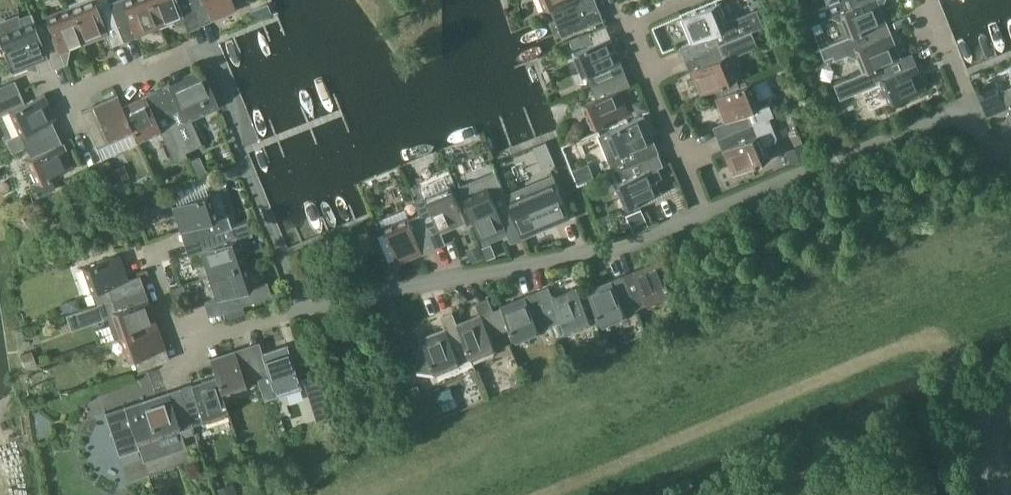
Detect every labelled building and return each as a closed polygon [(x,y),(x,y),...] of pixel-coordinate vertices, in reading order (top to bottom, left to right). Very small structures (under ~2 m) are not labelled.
[(80,7),(72,10),(83,40),(106,31),(111,44),(123,39),(109,4),(108,0),(77,0),(80,7)] [(109,4),(123,39),(159,25),(149,0),(120,0),(109,4)] [(199,23),(191,0),(149,0),(159,25),(183,16),(187,27),(199,23)] [(237,9),(233,0),(191,0),(199,23),(200,24),(213,18),(212,17),(221,14),(222,15),(237,9)] [(563,36),(604,19),(596,0),(548,0),(563,36)] [(827,3),(802,13),(806,25),(830,15),(843,21),(849,36),(875,27),(886,22),(881,8),(879,9),(876,1),(876,0),(835,0),(827,3)] [(693,42),(682,46),(687,58),(752,31),(764,26),(757,8),(728,21),(720,2),(714,5),(682,18),(682,19),(684,19),(693,42)] [(254,19),(271,12),(267,4),(251,11),(254,19)] [(769,5),(759,9),(764,24),(775,20),(769,5)] [(72,10),(35,25),(52,67),(64,62),(59,50),(83,40),(72,10)] [(40,72),(52,67),(35,25),(31,14),(0,26),(0,42),(12,70),(35,61),(40,72)] [(883,36),(879,38),(875,27),(849,36),(821,48),(825,58),(834,55),(835,58),(849,53),(857,58),(863,71),(864,73),(893,60),(883,36)] [(701,95),(712,90),(733,82),(739,79),(728,54),(730,53),(732,56),(758,46),(752,31),(687,58),(692,70),(698,68),(708,91),(700,94),(701,95)] [(584,77),(587,76),(592,87),(613,79),(626,73),(611,37),(596,43),(573,52),(584,77)] [(863,71),(834,83),(840,98),(877,83),(876,80),(881,78),(891,103),(926,89),(912,53),(893,60),(864,73),(863,71)] [(168,86),(157,91),(184,151),(202,143),(190,117),(218,105),(202,70),(192,74),(191,75),(192,76),(168,86)] [(628,114),(613,79),(592,87),(597,98),(588,102),(598,127),(628,114)] [(747,84),(736,89),(733,82),(712,90),(716,99),(717,98),(722,109),(726,119),(715,124),(716,126),(720,136),(774,113),(770,104),(763,107),(753,82),(747,84)] [(996,82),(978,89),(981,98),(989,116),(1007,109),(1000,91),(999,91),(996,82)] [(1001,90),(1009,108),(1010,111),(1010,112),(1009,113),(1009,114),(1009,115),(1009,116),(1008,116),(1008,117),(1009,118),(1009,119),(1009,120),(1010,121),(1010,122),(1010,123),(1010,86),(1001,90)] [(187,157),(184,151),(157,91),(122,106),(133,131),(132,132),(137,143),(162,132),(175,162),(187,157)] [(20,133),(7,139),(12,151),(11,151),(12,153),(26,146),(56,132),(50,121),(55,119),(43,94),(9,110),(20,133)] [(82,112),(97,147),(132,132),(133,131),(122,106),(118,96),(82,112)] [(644,99),(634,103),(639,113),(648,109),(644,99)] [(774,113),(720,136),(718,136),(724,149),(726,148),(735,170),(733,171),(733,172),(774,155),(773,154),(769,156),(764,143),(775,139),(777,135),(769,116),(774,113)] [(645,117),(645,116),(612,129),(601,134),(616,170),(641,160),(636,148),(653,142),(643,118),(645,117)] [(31,157),(25,159),(36,183),(34,184),(39,196),(55,188),(50,177),(72,167),(56,132),(26,146),(31,157)] [(804,145),(787,152),(793,165),(810,158),(804,145)] [(663,165),(658,153),(641,160),(616,170),(631,206),(663,193),(657,179),(661,177),(657,167),(663,165)] [(189,163),(194,174),(205,169),(201,158),(189,163)] [(107,171),(113,184),(129,176),(123,163),(107,171)] [(594,177),(590,165),(585,167),(574,172),(578,183),(590,178),(594,177)] [(470,209),(483,242),(519,227),(506,196),(495,170),(459,186),(470,209)] [(554,176),(506,196),(519,227),(523,237),(571,217),(554,176)] [(451,185),(415,201),(420,215),(434,247),(446,242),(442,231),(445,230),(466,221),(463,215),(451,185)] [(210,193),(172,206),(180,231),(200,225),(204,236),(205,236),(233,227),(229,214),(218,217),(210,193)] [(647,223),(641,208),(627,214),(633,229),(647,223)] [(410,221),(385,231),(399,264),(400,264),(399,262),(434,247),(420,215),(410,219),(410,221)] [(377,219),(369,223),(366,223),(370,233),(372,233),(381,229),(377,219)] [(207,248),(200,250),(208,275),(245,263),(237,239),(252,234),(247,222),(233,227),(205,236),(208,244),(212,242),(213,246),(207,248)] [(493,238),(497,247),(512,242),(509,232),(493,238)] [(488,259),(497,255),(492,243),(483,247),(488,259)] [(472,262),(484,257),(479,244),(467,249),(472,262)] [(98,303),(102,302),(131,292),(143,288),(138,275),(127,279),(118,254),(87,265),(96,290),(91,292),(95,303),(95,304),(98,303)] [(634,270),(623,274),(623,275),(636,307),(637,309),(649,304),(648,302),(667,294),(672,292),(659,259),(658,260),(661,267),(637,277),(634,270)] [(253,287),(245,263),(208,275),(213,290),(216,289),(219,298),(205,303),(210,316),(224,311),(241,306),(246,304),(241,291),(253,287)] [(180,281),(176,272),(169,274),(172,284),(180,281)] [(636,307),(623,275),(588,290),(589,290),(600,318),(596,319),(597,323),(600,322),(601,326),(626,316),(624,311),(636,307)] [(182,284),(171,288),(177,304),(188,299),(182,284)] [(550,287),(538,292),(551,324),(552,324),(557,337),(592,323),(593,324),(597,323),(596,319),(600,318),(589,290),(580,294),(577,287),(553,296),(550,287)] [(141,301),(135,303),(131,292),(102,302),(114,338),(120,336),(149,325),(141,301)] [(538,292),(498,308),(507,329),(510,328),(516,341),(541,332),(540,329),(551,324),(538,292)] [(70,311),(79,308),(74,297),(66,300),(66,301),(61,303),(65,312),(70,310),(70,311)] [(481,315),(458,324),(471,355),(470,355),(472,359),(497,349),(491,336),(507,329),(498,308),(494,309),(490,298),(477,304),(481,315)] [(95,303),(65,314),(71,329),(103,318),(102,315),(98,303),(95,304),(95,303)] [(241,306),(224,311),(227,319),(243,314),(241,306)] [(421,345),(417,369),(435,372),(438,379),(439,378),(437,373),(472,359),(470,355),(471,355),(458,324),(454,313),(441,318),(446,329),(423,339),(422,337),(421,338),(422,339),(424,344),(421,345)] [(163,362),(149,325),(120,336),(128,361),(133,359),(138,371),(163,362)] [(261,349),(249,353),(257,378),(269,374),(277,396),(301,388),(286,344),(275,348),(277,356),(265,360),(261,349)] [(210,357),(209,357),(216,376),(221,391),(246,383),(245,382),(257,378),(249,353),(246,346),(234,351),(236,357),(213,365),(210,357)] [(524,382),(520,373),(510,377),(514,386),(524,382)] [(318,374),(303,379),(309,397),(323,392),(318,374)] [(195,395),(183,398),(191,421),(202,417),(203,418),(227,410),(221,391),(216,376),(191,385),(195,395)] [(414,402),(424,399),(418,384),(408,387),(414,402)] [(179,426),(179,425),(191,421),(183,398),(180,389),(128,406),(105,414),(119,454),(138,448),(136,441),(179,426)] [(409,421),(419,418),(414,404),(404,407),(409,421)] [(233,483),(217,488),(219,494),(237,494),(233,483)]
